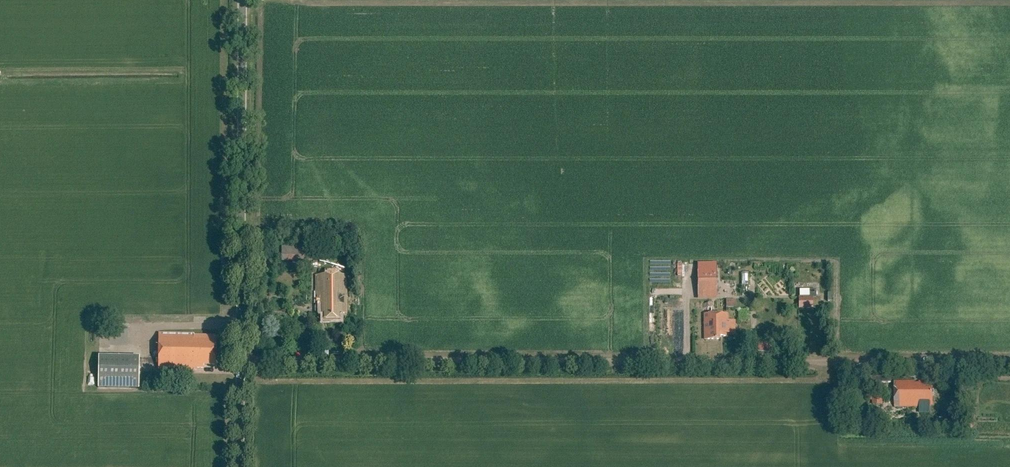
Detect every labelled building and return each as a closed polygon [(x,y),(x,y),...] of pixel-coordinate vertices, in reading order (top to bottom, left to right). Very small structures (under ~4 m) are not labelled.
[(292,257),(307,256),(307,246),(279,247),(280,262),(292,261),(292,257)] [(353,249),(346,247),(345,255),(352,256),(353,249)] [(340,314),(347,314),(347,276),(316,276),(316,304),(322,304),(322,314),(324,314),(324,321),(340,321),(340,314)] [(699,287),(717,287),(717,277),(699,277),(699,287)] [(820,299),(815,299),(815,290),(810,290),(810,298),(799,298),(800,309),(820,308),(820,299)] [(728,315),(704,315),(705,340),(720,340),(720,337),(728,337),(728,335),(735,335),(735,322),(728,322),(728,315)] [(194,335),(158,335),(158,370),(195,370),(195,369),(203,369),(203,366),(215,366),(216,337),(194,336),(194,335)] [(98,389),(129,389),(129,358),(98,358),(98,389)] [(941,382),(941,374),(933,374),(933,382),(941,382)] [(932,407),(933,389),(929,389),(929,382),(919,382),(919,384),(914,383),(914,382),(896,382),(895,408),(920,408),(920,414),(930,415),(930,407),(932,407)] [(867,428),(867,422),(867,417),(852,418),(852,428),(867,428)]
